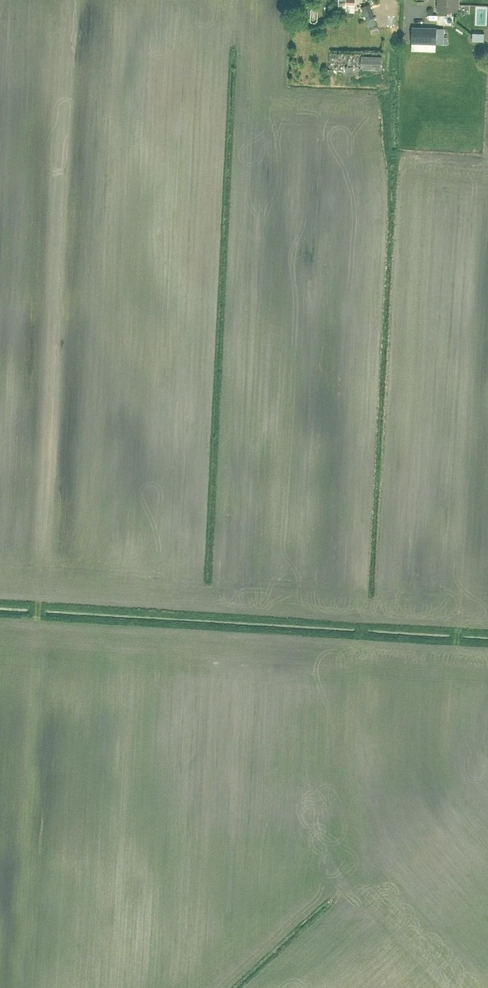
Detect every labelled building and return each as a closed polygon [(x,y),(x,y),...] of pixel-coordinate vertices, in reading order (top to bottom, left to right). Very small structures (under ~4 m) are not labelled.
[(346,3),(346,11),(354,12),(354,0),(346,0),(346,3)] [(378,21),(370,0),(368,0),(364,2),(372,23),(378,21)] [(459,0),(438,0),(438,11),(459,12),(459,0)] [(413,28),(412,44),(436,45),(437,29),(413,28)] [(473,33),(477,38),(482,33),(478,28),(473,33)] [(381,69),(382,57),(362,56),(362,54),(329,52),(328,69),(360,71),(360,68),(381,69)]
